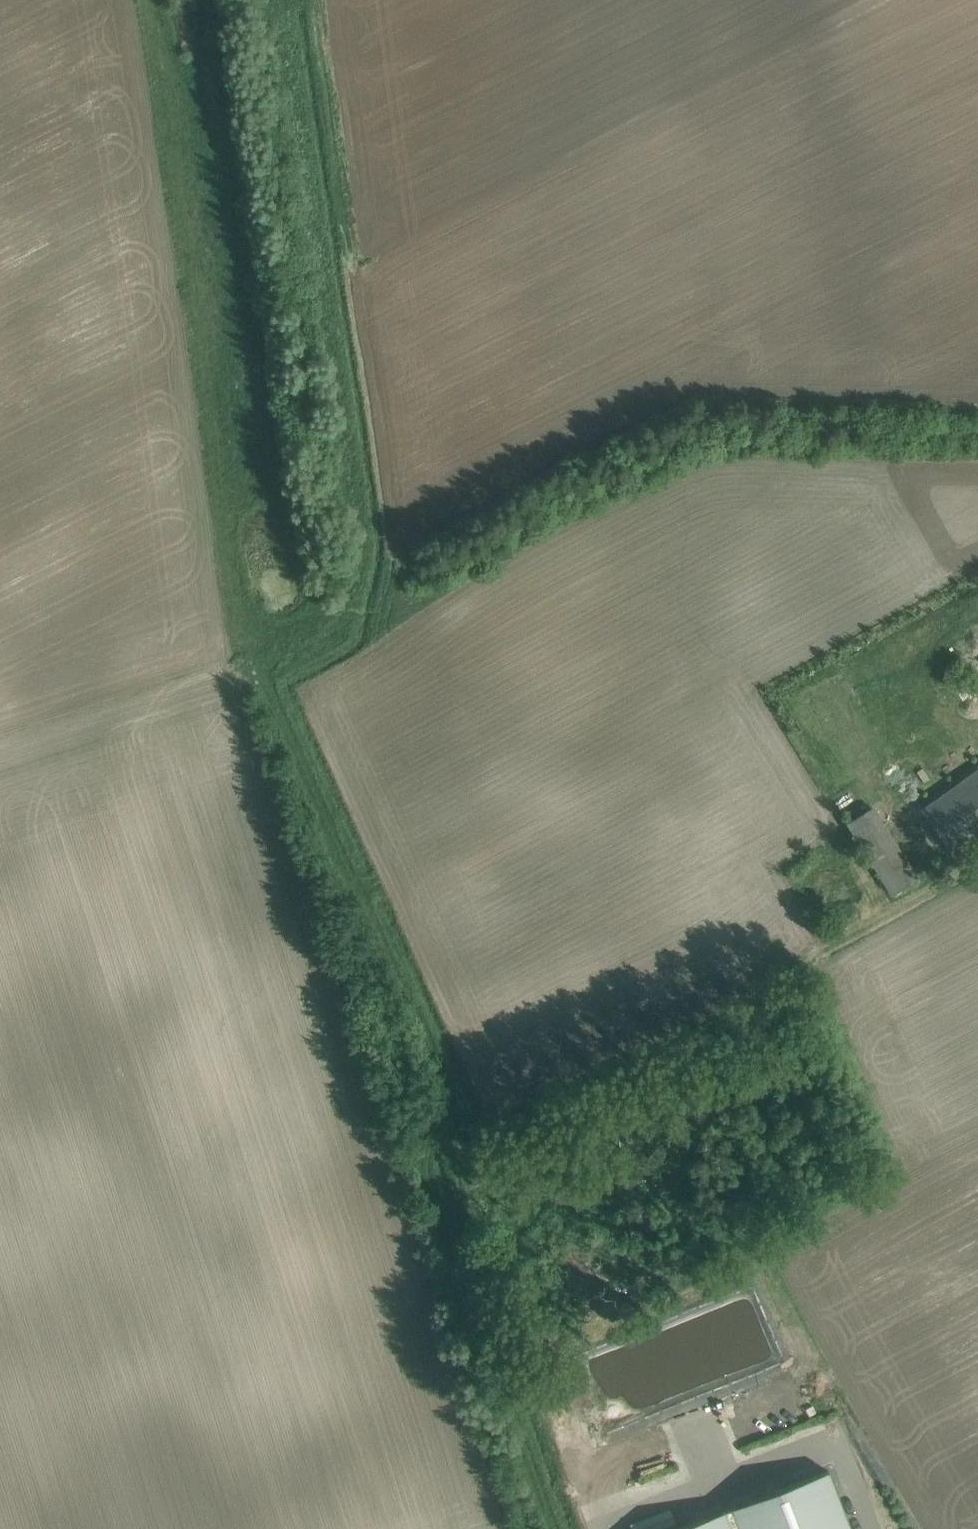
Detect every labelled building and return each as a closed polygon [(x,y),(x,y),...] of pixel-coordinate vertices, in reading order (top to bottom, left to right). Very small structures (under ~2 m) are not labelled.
[(929,796),(958,836),(977,822),(977,761),(929,796)] [(846,823),(849,829),(890,894),(890,896),(918,877),(873,806),(853,818),(846,823)] [(677,1528),(851,1528),(829,1470),(677,1528)]
